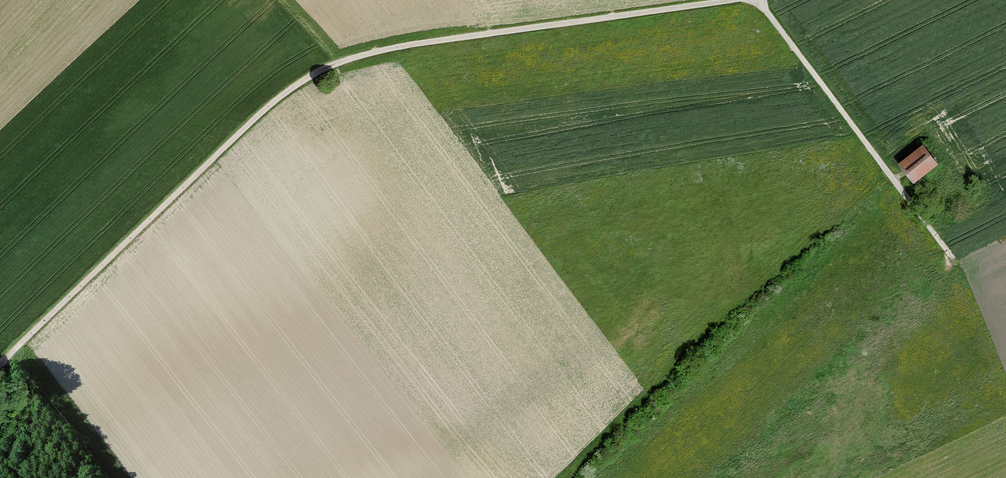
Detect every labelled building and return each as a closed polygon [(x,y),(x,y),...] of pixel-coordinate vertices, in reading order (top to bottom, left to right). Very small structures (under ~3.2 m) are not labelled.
[(925,143),(901,161),(916,181),(940,163),(925,143)]
